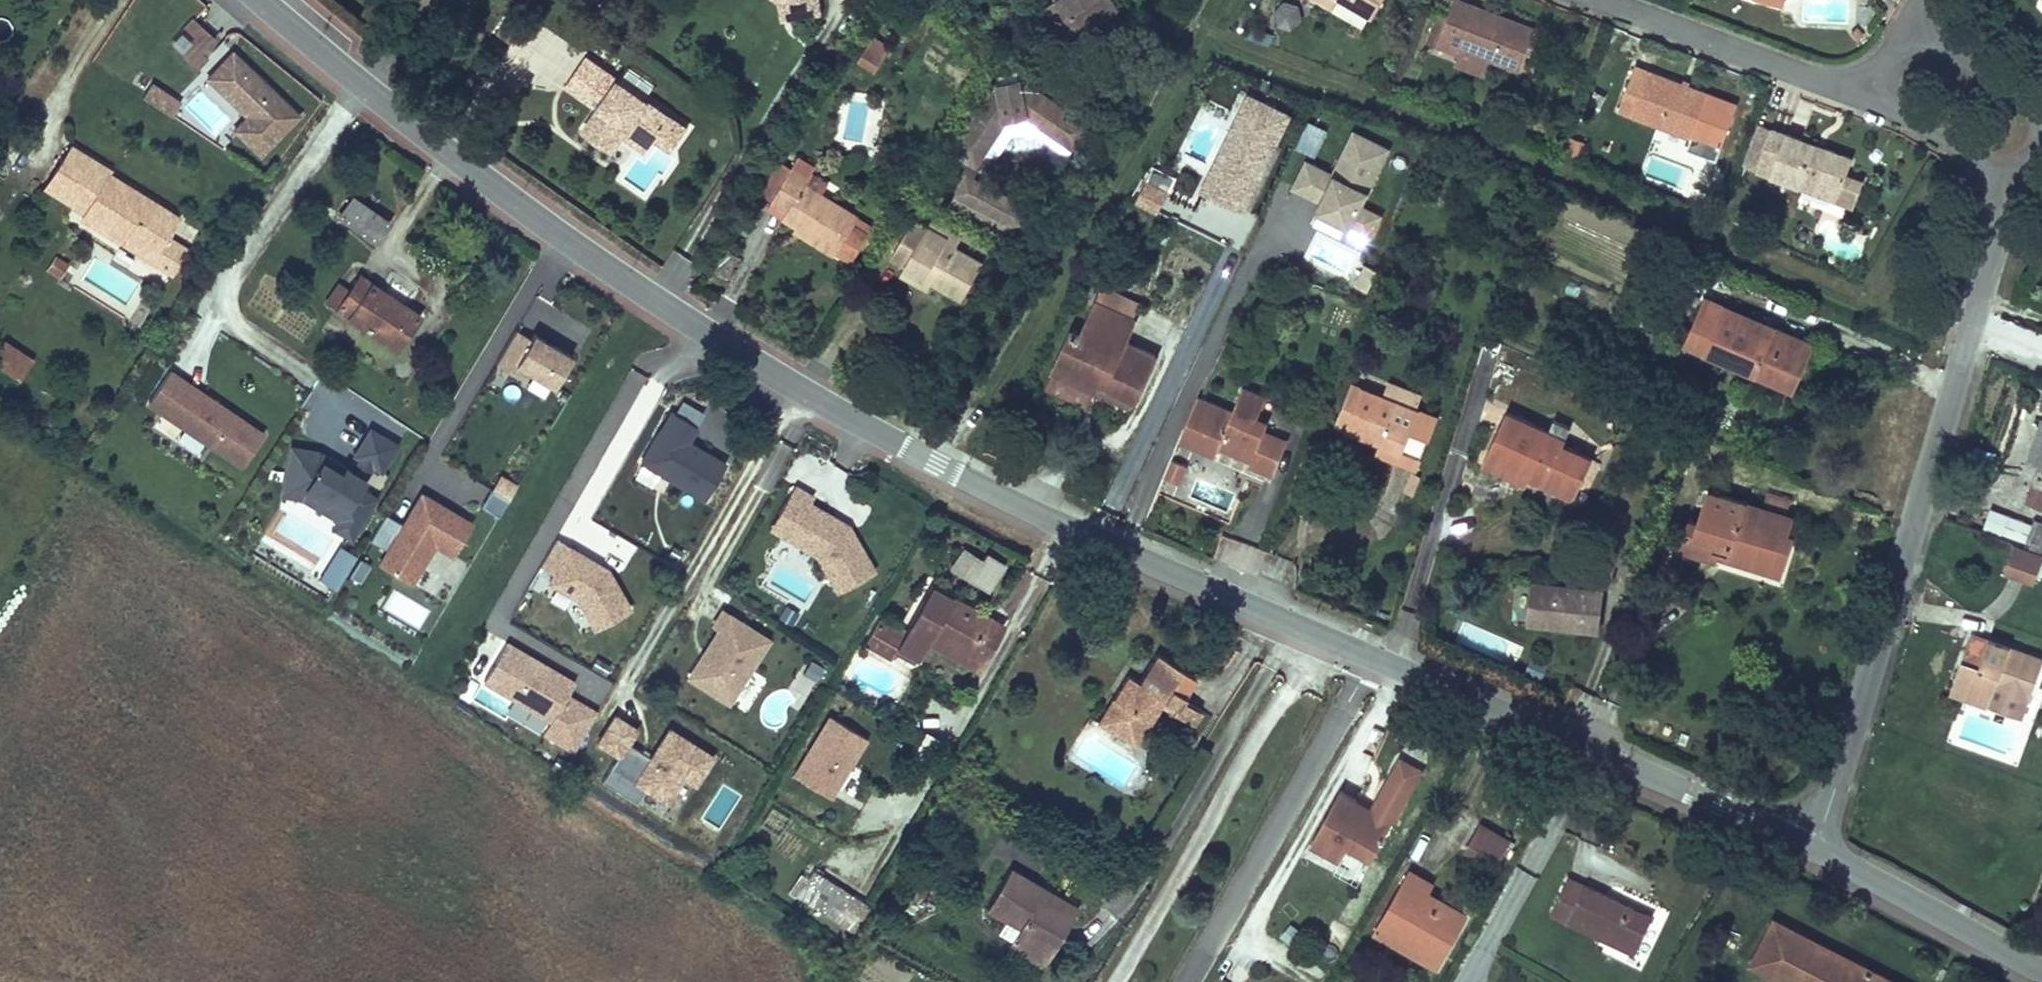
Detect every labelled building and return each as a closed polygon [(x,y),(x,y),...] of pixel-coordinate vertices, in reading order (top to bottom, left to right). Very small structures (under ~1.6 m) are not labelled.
[(789,0),(781,0),(785,18),(793,16),(789,0)] [(793,16),(825,10),(824,0),(789,0),(793,16)] [(1072,7),(1068,0),(1055,0),(1075,35),(1080,33),(1067,10),(1072,7)] [(1080,33),(1107,17),(1098,0),(1068,0),(1072,7),(1067,10),(1080,33)] [(1107,17),(1115,12),(1108,0),(1098,0),(1107,17)] [(1295,0),(1286,0),(1277,9),(1281,23),(1296,27),(1306,16),(1302,2),(1295,0)] [(1376,14),(1385,0),(1353,0),(1376,14)] [(1433,41),(1455,50),(1458,43),(1515,66),(1532,25),(1467,0),(1449,0),(1433,41)] [(170,51),(200,65),(214,36),(201,30),(195,42),(178,34),(170,51)] [(892,41),(875,30),(858,58),(875,68),(892,41)] [(300,113),(236,46),(228,55),(231,58),(221,68),(231,79),(224,86),(249,111),(239,122),(264,148),(300,113)] [(625,126),(648,141),(652,135),(672,148),(690,121),(670,107),(671,105),(651,92),(656,85),(626,64),(622,69),(619,68),(617,71),(587,51),(564,84),(595,104),(580,126),(611,147),(621,132),(625,126)] [(1614,107),(1686,135),(1702,91),(1630,64),(1614,107)] [(998,75),(951,145),(968,157),(977,156),(1006,111),(1026,107),(1075,143),(1092,119),(1022,68),(998,75)] [(173,116),(182,98),(150,82),(141,99),(173,116)] [(1293,114),(1249,93),(1200,192),(1244,213),(1293,114)] [(264,148),(239,122),(235,125),(260,152),(264,148)] [(1751,174),(1767,131),(1752,125),(1738,170),(1751,174)] [(621,132),(644,147),(648,141),(625,126),(621,132)] [(1365,205),(1393,149),(1353,130),(1332,172),(1307,159),(1292,189),(1321,203),(1316,212),(1352,230),(1353,228),(1373,238),(1385,215),(1365,205)] [(1767,131),(1751,174),(1849,210),(1858,183),(1841,176),(1847,160),(1767,131)] [(1691,137),(1687,146),(1716,158),(1720,149),(1691,137)] [(91,208),(87,215),(127,239),(130,234),(159,252),(170,233),(181,213),(113,173),(116,168),(74,142),(49,182),(91,208)] [(800,156),(793,166),(774,198),(772,200),(788,210),(785,216),(800,225),(821,238),(817,245),(834,255),(838,250),(853,259),(869,233),(854,223),(859,215),(806,182),(816,165),(800,156)] [(760,189),(774,198),(793,166),(779,157),(760,189)] [(1177,178),(1155,166),(1137,200),(1159,212),(1177,178)] [(1016,196),(968,172),(959,189),(1008,213),(1016,196)] [(1008,213),(959,189),(952,204),(1001,228),(1008,213)] [(1017,218),(1025,201),(1016,196),(1008,213),(1017,218)] [(387,228),(347,201),(332,223),(372,250),(387,228)] [(854,223),(869,233),(875,224),(859,215),(854,223)] [(915,218),(892,258),(905,265),(933,280),(963,297),(983,262),(957,248),(947,242),(949,238),(930,227),(915,218)] [(949,238),(947,242),(957,248),(964,235),(935,219),(930,227),(949,238)] [(817,245),(821,238),(800,225),(796,232),(817,245)] [(130,234),(127,239),(169,265),(182,240),(170,233),(159,252),(130,234)] [(56,255),(46,269),(58,278),(68,264),(56,255)] [(927,290),(933,280),(905,265),(900,275),(927,290)] [(419,321),(356,277),(345,292),(335,285),(321,306),(394,357),(419,321)] [(1127,334),(1137,311),(1099,294),(1085,323),(1074,318),(1053,362),(1098,383),(1102,374),(1135,391),(1155,347),(1127,334)] [(1709,298),(1689,347),(1755,375),(1760,363),(1791,376),(1806,340),(1776,327),(1772,337),(1726,317),(1730,307),(1709,298)] [(1772,337),(1776,327),(1730,307),(1726,317),(1772,337)] [(567,367),(528,345),(531,341),(515,332),(496,365),(512,374),(517,365),(556,387),(567,367)] [(24,369),(32,358),(6,340),(0,349),(0,354),(24,369)] [(1760,363),(1755,375),(1802,396),(1821,347),(1806,340),(1791,376),(1760,363)] [(165,414),(186,382),(169,371),(148,403),(165,414)] [(1098,383),(1132,398),(1135,391),(1102,374),(1098,383)] [(1367,386),(1355,381),(1341,423),(1352,427),(1367,386)] [(179,424),(200,392),(186,382),(165,414),(179,424)] [(1219,453),(1223,444),(1228,432),(1257,443),(1252,457),(1250,462),(1275,472),(1289,438),(1265,428),(1270,416),(1260,412),(1268,392),(1249,384),(1238,411),(1199,393),(1185,424),(1201,432),(1196,443),(1219,453)] [(1397,460),(1417,467),(1438,412),(1367,386),(1352,427),(1388,440),(1402,446),(1397,460)] [(263,435),(200,392),(179,424),(242,466),(263,435)] [(1532,474),(1530,479),(1562,494),(1578,453),(1566,448),(1573,430),(1555,422),(1551,432),(1507,411),(1488,454),(1532,474)] [(707,500),(727,465),(689,443),(698,428),(672,413),(643,464),(707,500)] [(2037,413),(2026,445),(2041,451),(2041,414),(2037,413)] [(1201,432),(1185,424),(1180,436),(1196,443),(1201,432)] [(359,488),(372,465),(381,470),(396,444),(370,429),(355,455),(361,458),(353,472),(345,468),(342,473),(323,462),(326,457),(320,453),(292,448),(285,485),(306,489),(326,501),(329,496),(347,506),(336,523),(354,533),(375,498),(359,488)] [(1257,443),(1228,432),(1223,444),(1252,457),(1257,443)] [(1388,440),(1382,454),(1397,460),(1402,446),(1388,440)] [(2026,445),(2017,469),(2035,475),(2041,455),(2041,451),(2026,445)] [(1578,453),(1562,494),(1574,500),(1591,458),(1578,453)] [(1532,474),(1488,454),(1483,466),(1526,486),(1530,479),(1532,474)] [(2035,475),(2028,496),(2041,501),(2041,455),(2035,475)] [(345,468),(326,457),(323,462),(342,473),(345,468)] [(1182,484),(1187,464),(1168,459),(1163,479),(1182,484)] [(506,504),(513,491),(498,482),(491,495),(506,504)] [(326,501),(306,489),(285,485),(283,495),(303,499),(338,520),(347,506),(329,496),(326,501)] [(874,569),(850,526),(845,528),(835,522),(837,519),(811,504),(815,498),(796,487),(780,515),(798,525),(790,539),(820,556),(841,593),(870,576),(874,569)] [(496,521),(506,504),(491,495),(489,494),(479,511),(496,521)] [(454,558),(473,526),(418,495),(400,526),(382,516),(367,542),(385,552),(377,567),(412,587),(435,547),(454,558)] [(1756,531),(1761,514),(1709,496),(1697,528),(1689,526),(1679,556),(1713,568),(1716,559),(1753,572),(1764,534),(1756,531)] [(1981,526),(2023,541),(2030,522),(1988,507),(1981,526)] [(790,539),(798,525),(780,515),(772,529),(790,539)] [(850,526),(837,519),(835,522),(845,528),(850,526)] [(354,533),(336,523),(333,528),(351,539),(354,533)] [(1764,534),(1753,572),(1762,575),(1773,536),(1764,534)] [(949,562),(991,586),(1009,557),(987,544),(983,551),(962,539),(949,562)] [(2041,558),(2041,551),(2013,540),(2002,570),(2033,581),(2041,558)] [(601,576),(597,568),(599,565),(558,541),(543,567),(557,575),(552,584),(580,601),(597,630),(632,610),(610,571),(601,576)] [(343,575),(354,559),(338,548),(327,565),(343,575)] [(357,586),(368,569),(357,563),(347,580),(357,586)] [(333,592),(343,575),(327,565),(317,582),(333,592)] [(1004,617),(932,576),(926,586),(999,627),(1004,617)] [(1597,629),(1602,588),(1532,580),(1527,622),(1597,629)] [(977,666),(999,627),(926,586),(902,628),(895,642),(917,654),(927,637),(977,666)] [(794,627),(801,615),(789,608),(782,620),(794,627)] [(732,704),(771,640),(725,612),(716,627),(722,630),(707,654),(709,656),(694,681),(732,704)] [(877,614),(862,639),(888,654),(895,642),(902,628),(877,614)] [(1960,651),(1977,657),(1986,632),(1969,626),(1960,651)] [(1977,657),(1960,651),(1948,687),(2021,712),(2041,651),(1986,632),(1977,657)] [(600,715),(570,698),(577,685),(554,671),(552,674),(544,670),(546,667),(511,645),(487,684),(554,723),(547,736),(577,753),(600,715)] [(1142,742),(1166,700),(1168,696),(1179,702),(1185,692),(1197,671),(1157,648),(1138,679),(1127,673),(1101,718),(1142,742)] [(1206,704),(1185,692),(1179,702),(1168,696),(1166,700),(1197,719),(1206,704)] [(832,794),(869,732),(828,708),(791,770),(832,794)] [(698,785),(716,757),(672,730),(654,759),(630,745),(639,730),(618,717),(601,744),(621,757),(605,783),(639,805),(649,790),(670,803),(686,778),(698,785)] [(1422,761),(1398,748),(1370,803),(1391,814),(1394,815),(1422,761)] [(1345,843),(1369,855),(1386,823),(1349,803),(1353,794),(1337,786),(1308,840),(1338,856),(1345,843)] [(1349,803),(1386,823),(1391,814),(1370,803),(1353,794),(1349,803)] [(1497,824),(1482,852),(1485,854),(1505,866),(1508,867),(1524,841),(1497,824)] [(1502,870),(1505,866),(1485,854),(1483,859),(1502,870)] [(788,892),(846,927),(868,891),(810,856),(788,892)] [(1017,930),(1053,952),(1074,916),(1040,896),(1046,885),(1011,865),(988,905),(1021,924),(1017,930)] [(1426,948),(1421,956),(1434,963),(1465,907),(1427,886),(1423,892),(1414,887),(1422,873),(1408,865),(1377,922),(1426,948)] [(1427,886),(1431,878),(1422,873),(1414,887),(1423,892),(1427,886)] [(1655,917),(1568,877),(1551,915),(1638,955),(1655,917)] [(1040,896),(1074,916),(1079,905),(1046,885),(1040,896)] [(1789,981),(1905,981),(1772,917),(1749,963),(1789,981)] [(1280,937),(1295,945),(1303,931),(1289,922),(1280,937)] [(1377,922),(1372,930),(1421,956),(1426,948),(1377,922)] [(1012,940),(1048,960),(1053,952),(1017,930),(1012,940)]
